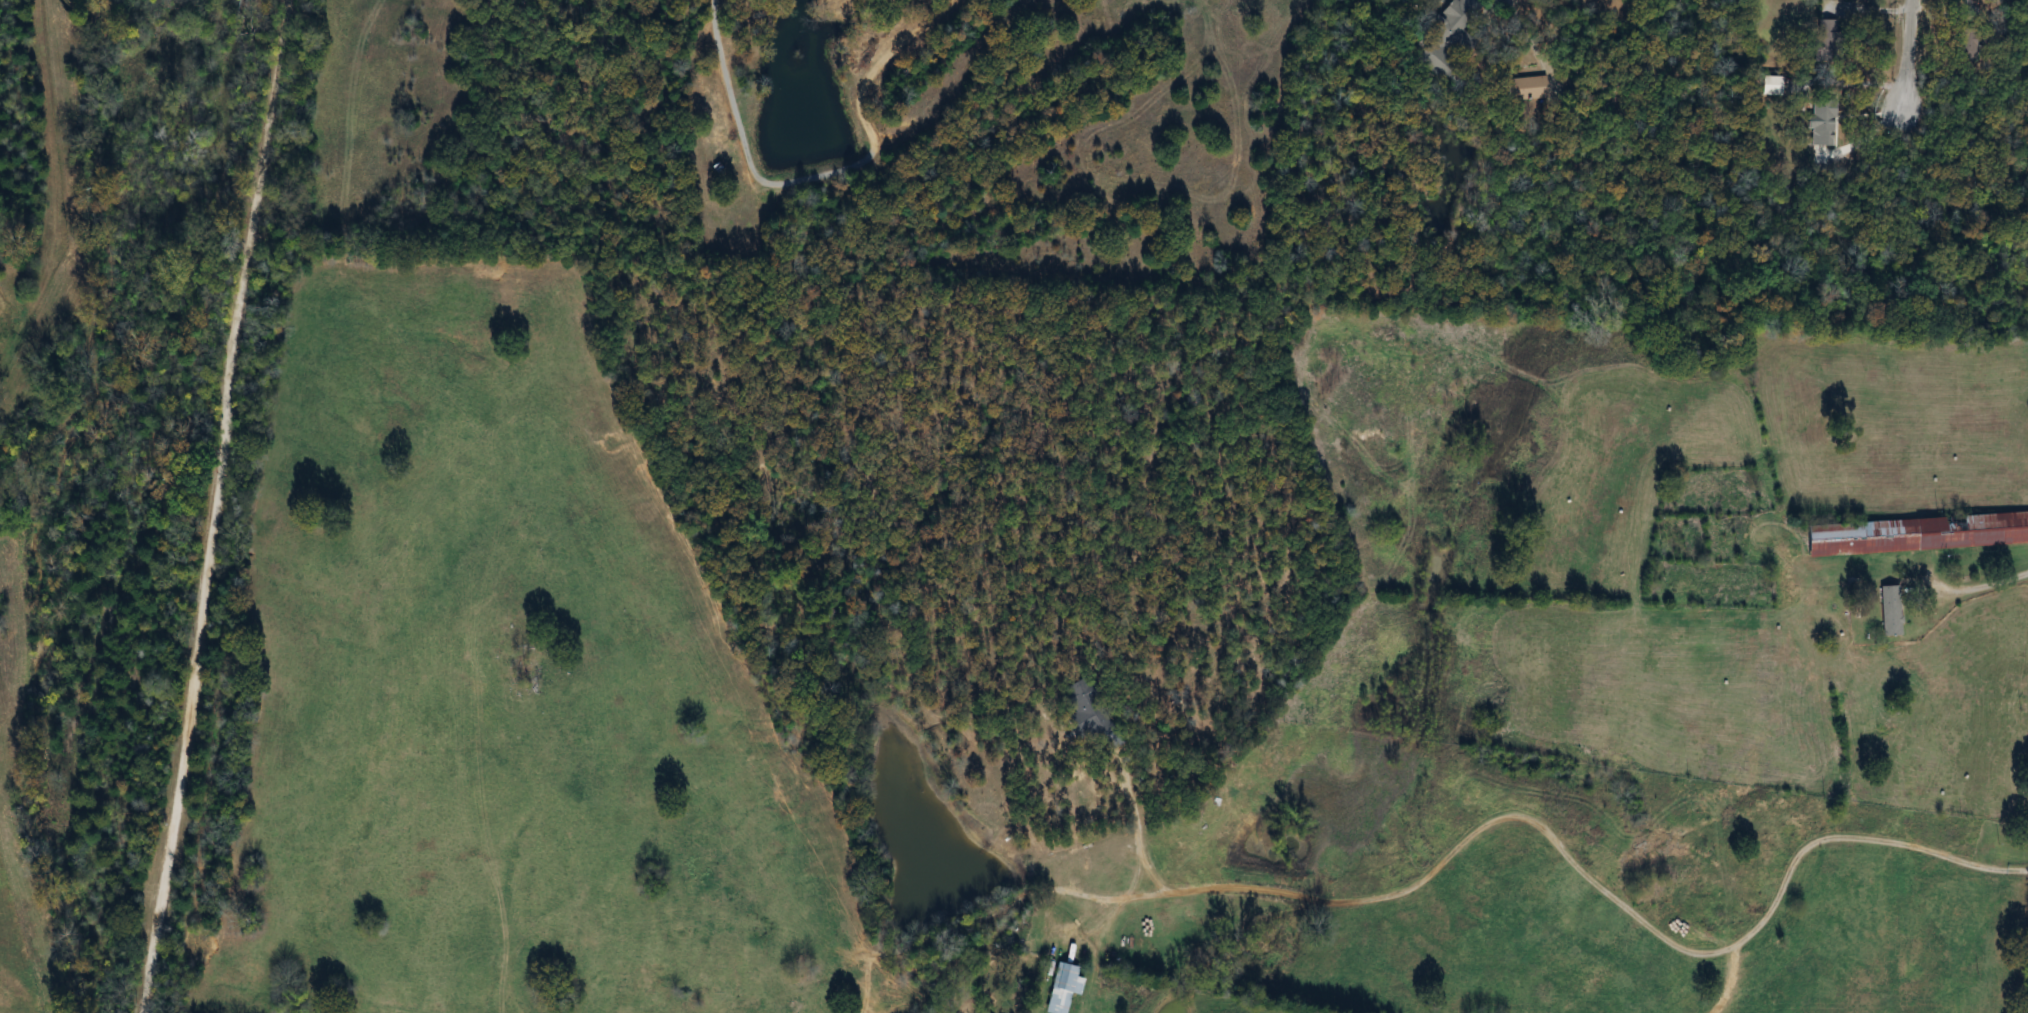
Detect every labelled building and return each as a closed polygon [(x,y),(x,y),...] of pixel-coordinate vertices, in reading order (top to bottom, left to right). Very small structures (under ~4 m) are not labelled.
[(1430,72),(1474,48),(1460,23),(1480,12),(1474,0),(1464,0),(1429,20),(1440,41),(1419,52),(1430,72)] [(1836,21),(1813,21),(1812,60),(1836,60),(1836,21)] [(1979,63),(1979,29),(1954,29),(1954,63),(1979,63)] [(1763,95),(1784,98),(1787,79),(1765,76),(1763,95)] [(1503,80),(1504,101),(1547,99),(1546,78),(1503,80)] [(1834,146),(1834,101),(1811,101),(1811,146),(1834,146)] [(1802,526),(1803,557),(2027,544),(2027,513),(1802,526)] [(1900,636),(1900,587),(1880,587),(1880,636),(1900,636)] [(1067,717),(1075,740),(1108,730),(1091,679),(1065,687),(1075,714),(1067,717)] [(1068,995),(1078,997),(1082,980),(1075,979),(1077,969),(1055,964),(1043,1012),(1064,1012),(1068,995)]
